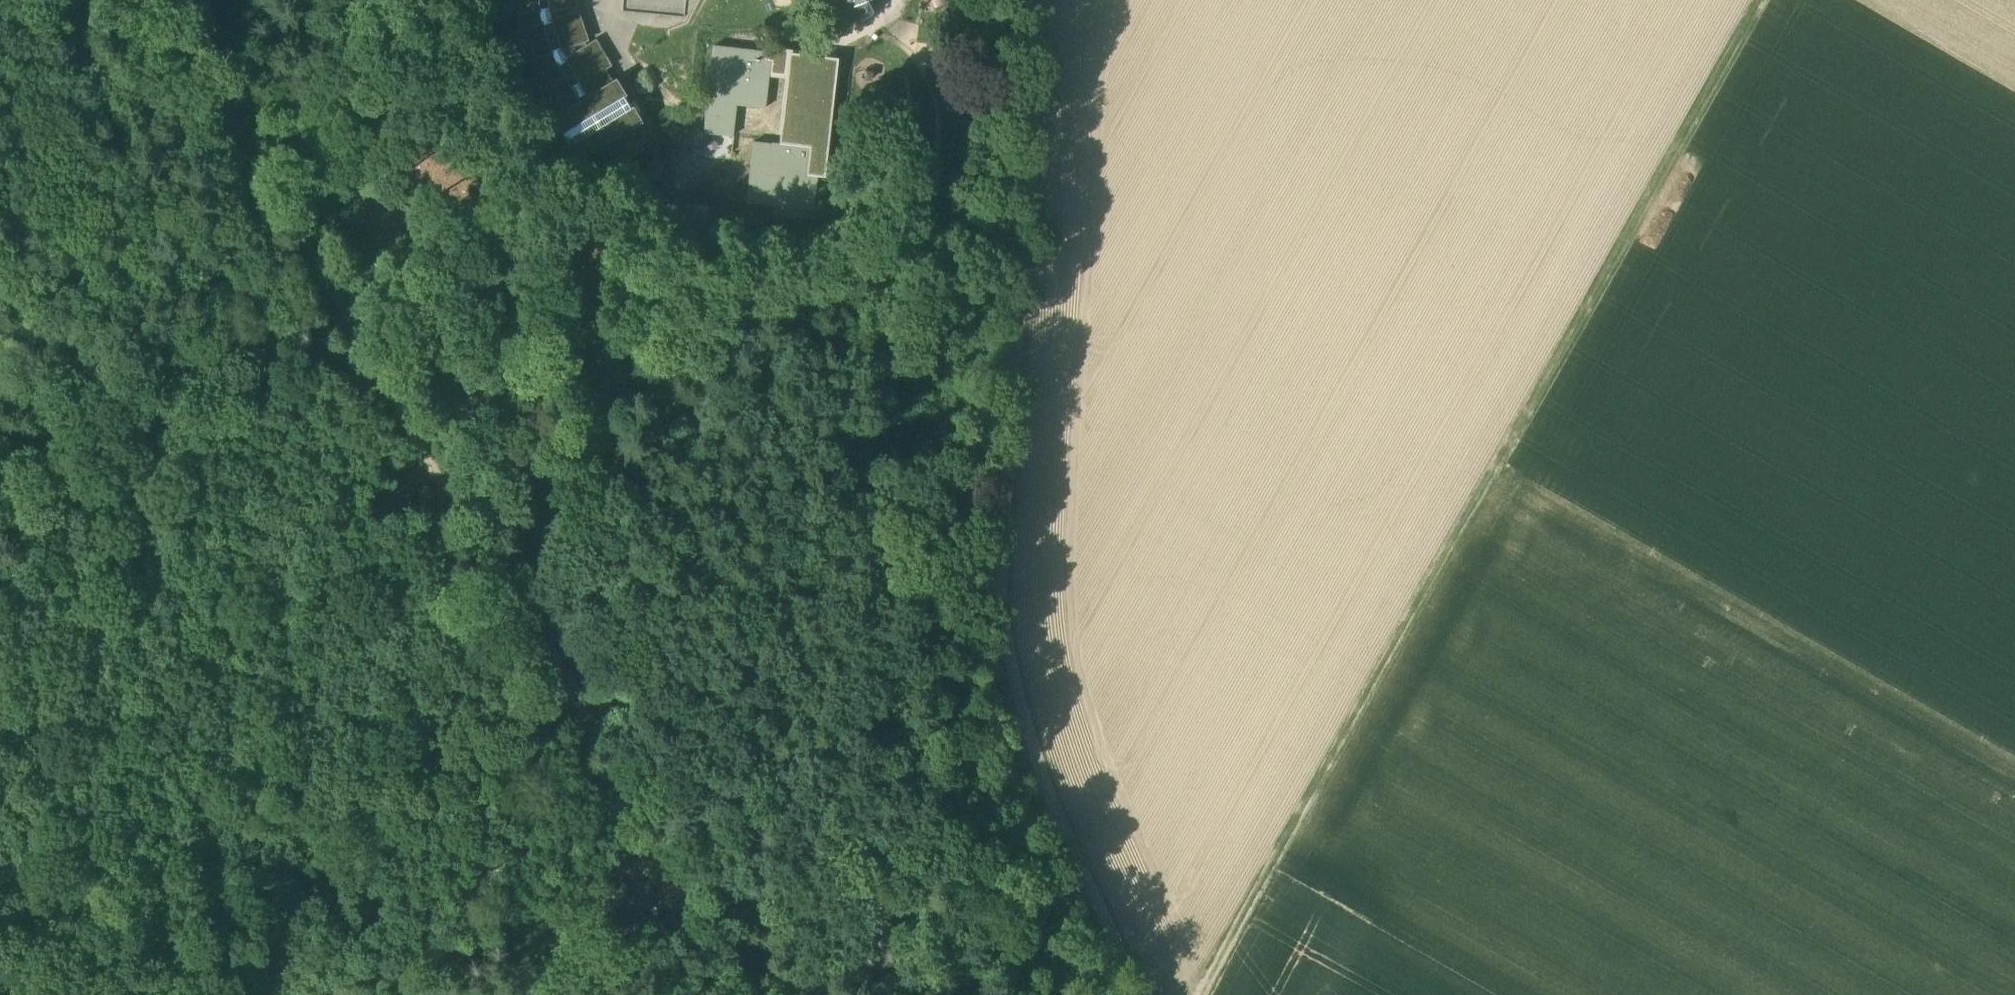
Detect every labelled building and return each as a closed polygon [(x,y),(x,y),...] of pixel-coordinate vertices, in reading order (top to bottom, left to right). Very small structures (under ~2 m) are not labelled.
[(510,14),(514,13),(517,29),(514,31),(523,62),(530,60),(535,74),(532,76),(554,115),(550,119),(559,134),(562,133),(569,143),(566,144),(577,161),(604,145),(615,164),(651,143),(640,125),(644,121),(633,103),(630,107),(624,94),(627,93),(617,77),(612,79),(607,69),(613,65),(596,39),(586,45),(585,41),(589,40),(577,7),(575,10),(574,6),(578,5),(577,0),(508,0),(510,14)] [(831,5),(836,3),(842,14),(868,0),(828,0),(831,5)] [(793,51),(712,42),(701,130),(732,134),(735,102),(764,106),(768,73),(787,76),(778,142),(752,140),(744,200),(813,209),(817,170),(823,171),(837,57),(807,54),(808,50),(792,48),(793,51)]
